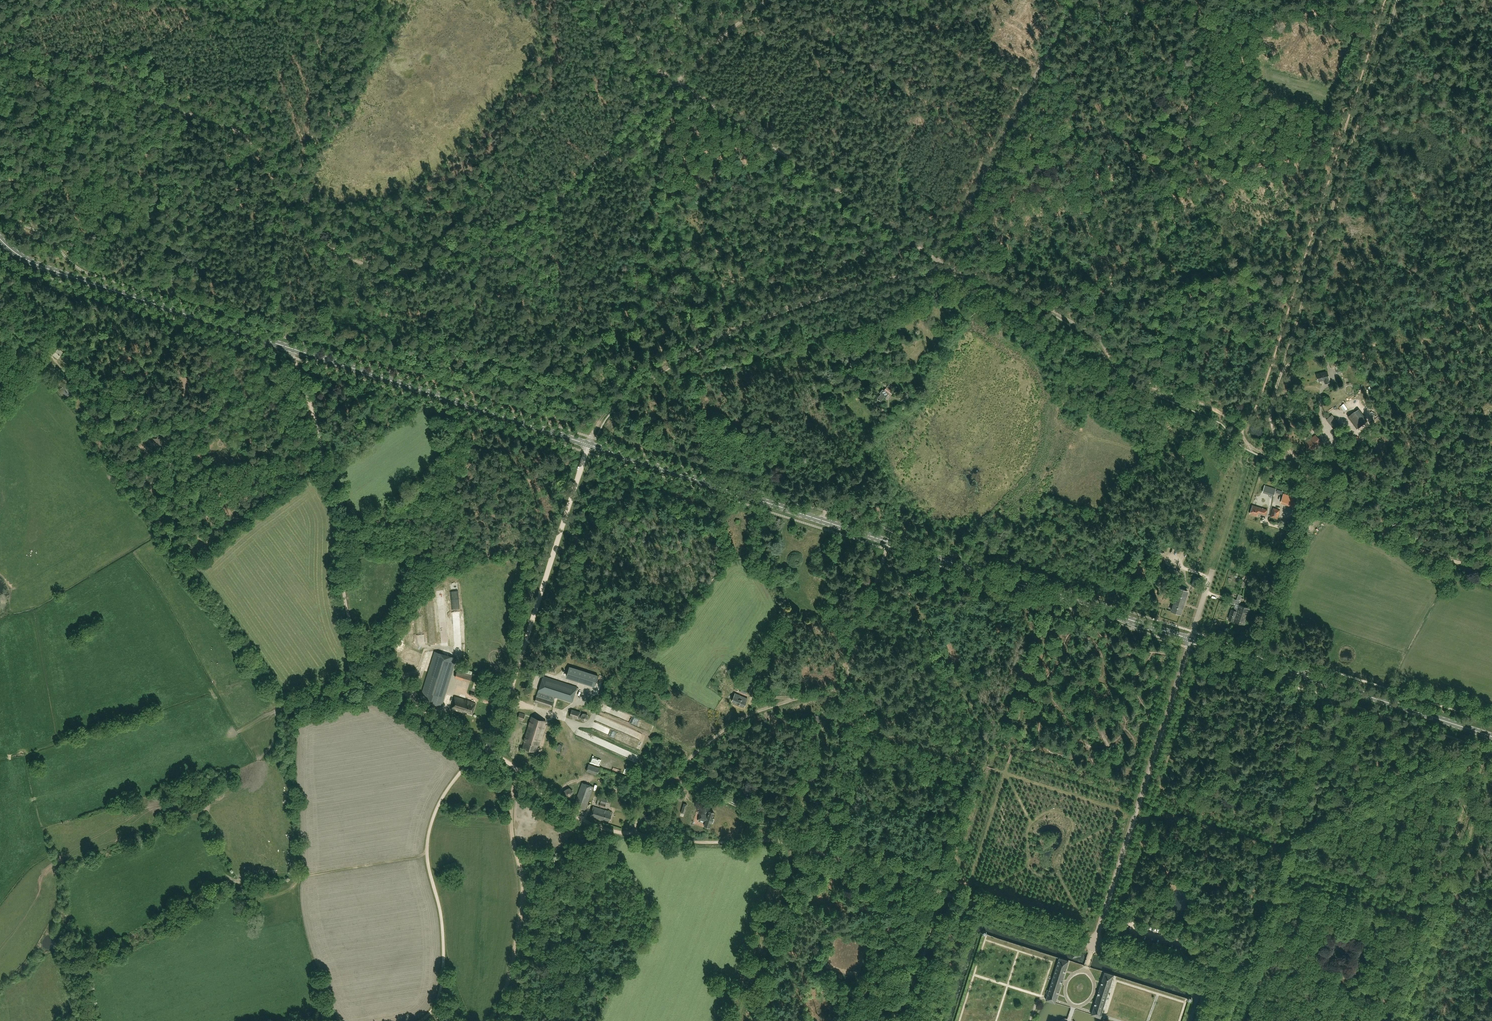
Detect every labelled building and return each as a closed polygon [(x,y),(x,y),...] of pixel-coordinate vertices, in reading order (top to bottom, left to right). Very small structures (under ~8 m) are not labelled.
[(57,359),(63,352),(58,348),(53,355),(57,359)] [(1343,373),(1343,372),(1346,371),(1345,368),(1342,369),(1342,368),(1343,368),(1342,362),(1335,363),(1336,370),(1337,374),(1343,373)] [(1317,374),(1319,382),(1324,381),(1325,384),(1329,383),(1328,379),(1329,379),(1327,371),(1317,374)] [(67,396),(72,392),(66,384),(61,388),(67,396)] [(877,399),(880,401),(884,397),(885,398),(888,394),(890,396),(893,392),(890,390),(892,387),(889,384),(884,391),(883,390),(880,393),(881,394),(877,399)] [(905,400),(910,395),(905,391),(901,397),(905,400)] [(1355,412),(1347,417),(1357,430),(1364,425),(1355,412)] [(1338,434),(1338,433),(1343,429),(1332,414),(1326,419),(1338,434)] [(166,445),(164,443),(164,442),(167,439),(164,435),(160,437),(159,435),(153,438),(160,449),(166,445)] [(1312,450),(1322,443),(1316,435),(1306,443),(1312,450)] [(1274,494),(1276,489),(1264,485),(1263,490),(1274,494)] [(1283,494),(1282,498),(1281,502),(1300,508),(1302,500),(1283,494)] [(1252,505),(1250,514),(1257,516),(1258,513),(1266,515),(1267,509),(1252,505)] [(1273,508),(1271,517),(1277,519),(1280,510),(1273,508)] [(1195,577),(1192,586),(1198,588),(1201,578),(1195,577)] [(1179,588),(1172,611),(1181,614),(1188,591),(1179,588)] [(1232,610),(1229,619),(1235,621),(1238,614),(1237,613),(1242,595),(1238,594),(1236,600),(1232,599),(1231,604),(1235,605),(1234,608),(1235,608),(1235,610),(1232,610)] [(1242,595),(1237,613),(1238,614),(1235,621),(1244,624),(1250,608),(1242,605),(1245,596),(1242,595)] [(419,699),(441,706),(454,661),(455,658),(437,653),(433,651),(429,666),(419,699)] [(472,672),(468,670),(464,669),(464,667),(459,666),(455,678),(470,682),(473,675),(472,675),(472,672)] [(579,674),(577,682),(592,686),(594,678),(579,674)] [(551,707),(553,702),(554,697),(572,703),(577,687),(543,677),(535,702),(551,707)] [(735,694),(732,701),(744,707),(747,699),(735,694)] [(475,703),(455,697),(451,709),(471,716),(475,703)] [(572,710),(569,717),(579,720),(581,712),(572,710)] [(582,714),(580,718),(583,722),(588,719),(587,714),(582,714)] [(523,748),(536,752),(537,746),(538,746),(546,721),(531,717),(524,741),(525,741),(523,748)] [(598,724),(628,735),(630,730),(601,718),(598,724)] [(578,737),(585,740),(587,734),(581,731),(578,737)] [(582,783),(574,806),(585,810),(593,787),(582,783)] [(566,791),(569,797),(575,795),(572,789),(566,791)] [(590,817),(609,823),(612,812),(593,806),(590,817)] [(698,821),(705,823),(704,826),(709,827),(714,813),(709,811),(709,809),(705,808),(703,812),(701,811),(698,821)] [(1059,957),(1047,997),(1046,1000),(1055,1003),(1069,960),(1059,957)] [(1101,1018),(1101,1017),(1114,975),(1105,972),(1091,1015),(1101,1018)]
